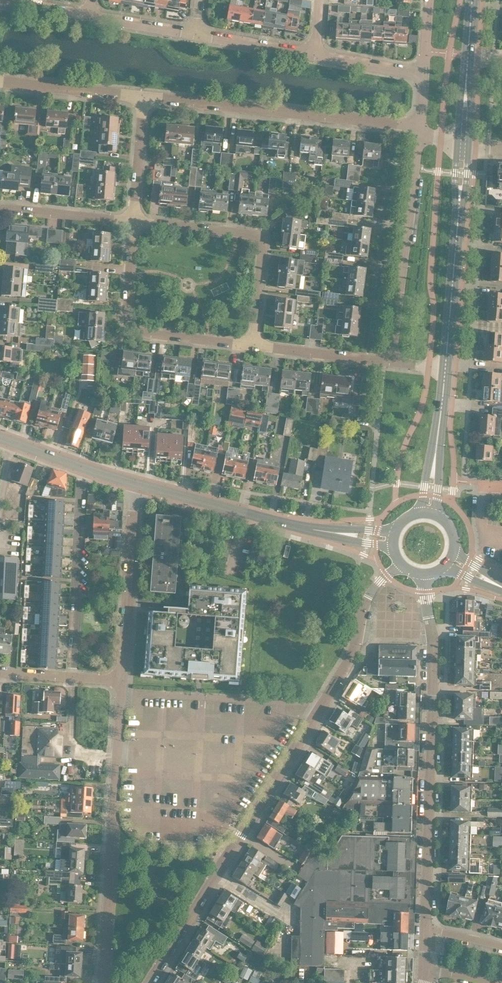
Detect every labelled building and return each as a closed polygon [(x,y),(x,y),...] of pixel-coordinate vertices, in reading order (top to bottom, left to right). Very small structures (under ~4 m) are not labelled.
[(142,8),(148,9),(148,7),(154,8),(155,0),(144,0),(142,8)] [(154,8),(165,10),(167,0),(155,0),(154,8)] [(165,10),(165,11),(177,14),(178,8),(184,9),(185,0),(167,0),(165,10)] [(229,6),(226,20),(238,22),(241,5),(242,2),(236,1),(236,0),(235,0),(230,0),(229,6)] [(246,6),(241,5),(238,22),(250,24),(252,10),(246,9),(246,6)] [(250,24),(261,26),(263,12),(252,10),(250,24)] [(287,11),(286,16),(284,30),(296,33),(299,18),(298,18),(298,16),(292,15),(293,12),(287,11)] [(275,14),(263,12),(261,26),(265,27),(264,29),(272,30),(272,28),(275,14)] [(275,12),(275,14),(272,28),(284,30),(286,16),(279,15),(279,13),(275,12)] [(405,44),(406,30),(400,29),(401,23),(401,17),(395,17),(395,24),(393,43),(393,45),(405,46),(405,44)] [(335,41),(347,42),(348,26),(341,25),(341,18),(336,18),(336,25),(335,39),(335,41)] [(359,41),(370,42),(371,27),(364,27),(365,19),(359,19),(359,26),(360,27),(359,41)] [(348,26),(347,42),(359,42),(359,41),(360,27),(359,26),(354,26),(354,22),(348,21),(348,26)] [(383,28),(382,42),(393,43),(395,24),(383,23),(383,28)] [(382,42),(383,28),(375,28),(375,25),(371,25),(371,27),(370,42),(382,42)] [(9,119),(9,124),(14,124),(14,125),(26,126),(26,132),(26,133),(27,134),(29,135),(35,136),(37,136),(39,136),(40,121),(34,121),(35,111),(24,111),(24,109),(22,109),(20,108),(18,109),(17,110),(15,110),(14,119),(9,119)] [(67,115),(47,113),(45,128),(58,129),(57,135),(64,135),(65,130),(66,130),(67,115)] [(97,126),(97,132),(119,134),(119,125),(118,124),(118,120),(100,119),(100,126),(97,126)] [(163,159),(162,165),(176,166),(178,148),(180,126),(175,125),(175,127),(167,126),(165,143),(172,144),(171,155),(171,160),(163,159)] [(190,127),(180,126),(178,148),(184,148),(185,146),(192,146),(194,129),(189,129),(190,127)] [(202,133),(200,145),(203,145),(212,146),(212,153),(219,153),(221,129),(212,129),(212,127),(207,126),(206,128),(205,128),(204,134),(202,133)] [(237,131),(235,146),(235,153),(245,154),(245,153),(249,153),(250,147),(251,147),(253,133),(237,131)] [(97,132),(96,139),(99,139),(98,154),(108,154),(108,152),(115,153),(116,145),(117,145),(118,143),(118,141),(119,139),(119,134),(97,132)] [(269,134),(268,140),(262,139),(260,148),(275,150),(275,156),(285,158),(286,149),(284,148),(285,136),(269,134)] [(314,162),(320,163),(321,153),(316,152),(317,139),(301,138),(300,153),(308,154),(308,162),(314,163),(314,162)] [(330,163),(346,165),(349,143),(333,141),(331,155),(330,163)] [(363,159),(378,160),(380,146),(364,144),(363,159)] [(191,150),(190,167),(196,168),(198,150),(191,150)] [(80,151),(79,155),(79,157),(95,159),(96,153),(80,151)] [(38,153),(37,159),(36,166),(36,170),(43,171),(45,154),(38,153)] [(72,154),(72,155),(71,172),(77,173),(78,164),(79,157),(79,155),(72,154)] [(95,159),(79,157),(78,164),(94,165),(95,159)] [(352,182),(354,166),(347,165),(346,181),(351,182),(352,182)] [(0,171),(0,182),(1,182),(0,190),(17,192),(18,187),(28,188),(30,169),(12,167),(11,175),(2,174),(2,171),(0,171)] [(93,181),(93,186),(115,188),(115,183),(114,183),(114,175),(113,175),(114,168),(104,167),(103,174),(97,174),(96,181),(93,181)] [(196,171),(196,168),(190,167),(188,187),(194,188),(194,187),(195,182),(196,171)] [(196,171),(195,182),(201,183),(202,172),(204,172),(205,169),(196,168),(196,171)] [(237,214),(251,216),(252,203),(253,199),(253,196),(254,191),(249,191),(249,189),(240,188),(241,179),(245,180),(246,172),(236,171),(236,175),(235,175),(233,191),(239,192),(237,214)] [(287,189),(289,173),(283,172),(281,188),(287,189)] [(43,174),(41,194),(54,196),(56,178),(48,177),(49,174),(43,174)] [(56,178),(54,196),(68,197),(70,176),(63,175),(63,179),(56,178)] [(274,194),(276,178),(269,177),(267,193),(274,194)] [(335,180),(334,187),(347,188),(350,189),(351,182),(346,181),(335,180)] [(152,181),(150,202),(159,203),(158,204),(167,205),(167,207),(172,208),(172,203),(174,186),(175,183),(153,181),(152,181)] [(93,186),(93,192),(95,193),(95,201),(112,202),(113,197),(114,197),(115,188),(93,186)] [(172,203),(172,208),(181,209),(181,207),(186,207),(186,203),(188,190),(180,189),(180,186),(174,186),(172,203)] [(207,211),(211,212),(213,195),(213,191),(200,190),(201,188),(194,187),(193,200),(199,200),(198,212),(206,213),(207,211)] [(351,201),(373,204),(375,190),(353,187),(351,201)] [(213,195),(211,212),(225,213),(227,192),(221,191),(221,195),(213,195)] [(252,203),(251,216),(265,217),(267,195),(267,193),(262,193),(261,200),(253,199),(252,203)] [(355,216),(355,215),(372,217),(373,204),(351,201),(350,216),(355,216)] [(299,221),(300,209),(298,204),(283,211),(286,216),(285,219),(282,219),(281,232),(280,231),(280,234),(282,234),(299,235),(299,229),(306,229),(307,223),(301,222),(300,221),(299,221)] [(493,229),(501,229),(501,210),(501,216),(495,215),(495,220),(493,220),(493,229)] [(332,213),(331,219),(347,221),(348,215),(332,213)] [(347,221),(331,219),(330,226),(346,228),(347,221)] [(7,226),(6,242),(8,242),(6,255),(23,256),(23,254),(24,254),(25,253),(26,252),(26,251),(26,249),(25,248),(24,248),(24,244),(26,244),(27,236),(41,238),(42,229),(7,226)] [(347,240),(352,241),(369,243),(370,230),(348,227),(348,233),(347,240)] [(493,229),(492,234),(494,234),(493,242),(501,243),(501,229),(493,229)] [(46,243),(60,244),(61,231),(47,230),(46,243)] [(61,231),(60,244),(60,245),(69,245),(70,232),(61,231)] [(86,240),(86,247),(89,247),(111,249),(111,240),(110,240),(110,235),(90,233),(90,240),(86,240)] [(303,249),(304,242),(304,236),(299,236),(299,235),(282,234),(280,247),(303,249)] [(369,243),(352,241),(347,240),(345,255),(367,257),(369,243)] [(89,247),(89,254),(92,254),(91,261),(108,263),(108,262),(110,262),(111,249),(89,247)] [(316,252),(300,250),(299,255),(315,257),(324,258),(324,256),(316,255),(316,252)] [(324,258),(315,257),(299,255),(299,261),(295,260),(295,261),(279,259),(277,272),(277,273),(279,274),(300,276),(301,276),(302,276),(303,263),(316,265),(317,261),(323,262),(324,259),(324,258)] [(492,255),(492,260),(490,260),(489,269),(501,270),(501,256),(492,255)] [(324,258),(324,259),(326,259),(325,266),(341,267),(342,260),(324,258)] [(52,271),(58,272),(59,267),(35,265),(34,272),(52,273),(52,271)] [(348,273),(347,281),(363,283),(365,269),(343,267),(343,273),(348,273)] [(3,268),(2,282),(20,284),(26,284),(28,270),(3,268)] [(489,269),(489,274),(491,275),(490,283),(501,283),(501,270),(489,269)] [(86,287),(108,289),(108,281),(106,280),(107,275),(87,273),(86,279),(86,287)] [(299,290),(300,276),(279,274),(277,287),(295,289),(294,296),(296,296),(311,298),(311,294),(307,293),(307,291),(299,290)] [(363,283),(347,281),(342,281),(341,287),(346,288),(345,295),(363,297),(365,284),(363,283)] [(26,284),(20,284),(2,282),(1,296),(25,298),(26,284)] [(88,301),(105,303),(105,302),(106,302),(108,289),(86,287),(85,294),(89,294),(88,301)] [(487,300),(486,309),(501,310),(501,296),(489,295),(489,300),(487,300)] [(337,300),(321,298),(320,305),(336,307),(337,300)] [(38,299),(37,305),(56,307),(56,305),(56,301),(38,299)] [(273,314),(275,314),(293,316),(294,302),(275,299),(274,312),(273,312),(273,314)] [(55,314),(55,311),(56,307),(37,305),(37,312),(55,314)] [(343,313),(342,321),(358,323),(359,323),(360,316),(359,316),(360,309),(338,306),(338,312),(343,313)] [(17,323),(17,316),(20,316),(20,310),(0,308),(0,322),(17,324),(17,323)] [(486,309),(486,314),(488,314),(487,322),(501,323),(501,310),(486,309)] [(83,327),(105,329),(105,320),(103,319),(104,315),(84,313),(78,313),(77,327),(83,327)] [(291,330),(293,316),(275,314),(274,328),(283,329),(283,330),(289,331),(289,329),(291,330)] [(317,317),(316,327),(314,340),(321,341),(321,340),(324,340),(325,334),(321,334),(323,318),(317,317)] [(335,326),(334,334),(342,335),(342,337),(348,337),(348,336),(356,337),(358,323),(342,321),(337,320),(336,326),(335,326)] [(17,324),(0,322),(0,336),(17,338),(18,331),(22,332),(22,324),(17,323),(17,324)] [(86,334),(85,341),(88,342),(91,348),(102,343),(102,341),(104,342),(105,329),(83,327),(82,334),(86,334)] [(35,345),(53,347),(53,336),(54,331),(47,330),(46,339),(35,338),(35,345)] [(484,348),(501,350),(501,336),(486,335),(486,340),(484,340),(484,348)] [(53,336),(53,347),(69,349),(69,342),(62,342),(62,337),(53,336)] [(49,353),(50,347),(26,345),(25,351),(49,353)] [(9,367),(18,367),(18,363),(20,363),(22,351),(20,351),(20,349),(0,347),(0,362),(10,363),(9,367)] [(484,348),(483,354),(485,355),(485,362),(501,363),(501,358),(501,350),(484,348)] [(123,353),(121,370),(135,371),(137,353),(124,352),(124,353),(123,353)] [(108,353),(107,360),(114,361),(115,354),(108,353)] [(150,355),(137,353),(135,371),(143,372),(142,377),(148,377),(150,356),(150,355)] [(163,358),(162,358),(160,375),(169,376),(168,380),(174,381),(174,376),(176,358),(164,357),(163,358)] [(189,360),(176,358),(174,376),(182,377),(182,382),(188,382),(191,361),(189,361),(189,360)] [(92,365),(91,365),(91,361),(84,360),(83,365),(82,365),(81,380),(91,380),(92,365)] [(203,362),(202,362),(200,384),(213,385),(216,363),(203,361),(203,362)] [(213,385),(227,387),(230,365),(229,365),(229,364),(216,363),(213,385)] [(244,367),(242,367),(240,387),(254,389),(254,386),(256,367),(244,366),(244,367)] [(256,367),(254,386),(262,387),(261,391),(268,392),(270,370),(269,370),(269,369),(256,367)] [(293,391),(294,391),(296,372),(283,370),(283,371),(282,371),(280,389),(281,389),(280,391),(287,392),(287,394),(293,395),(293,391)] [(0,376),(0,378),(2,378),(1,381),(1,384),(4,386),(7,386),(9,383),(10,380),(12,381),(13,374),(1,371),(1,372),(0,376)] [(302,392),(301,396),(307,396),(310,375),(308,374),(308,373),(296,372),(294,391),(302,392)] [(15,380),(23,382),(25,376),(17,374),(15,380)] [(501,390),(501,383),(500,383),(501,377),(484,375),(484,380),(481,380),(481,388),(501,390)] [(322,376),(319,398),(326,398),(326,397),(334,398),(334,396),(336,377),(328,376),(328,377),(322,376)] [(334,398),(341,399),(341,404),(349,405),(351,391),(349,391),(350,380),(345,379),(345,378),(336,377),(334,396),(334,398)] [(34,379),(29,401),(35,402),(35,400),(40,380),(34,379)] [(152,394),(154,380),(148,379),(146,393),(152,394)] [(160,381),(154,380),(152,394),(158,395),(160,381)] [(481,388),(480,394),(483,394),(482,402),(499,403),(500,403),(501,403),(501,390),(481,388)] [(225,408),(230,408),(231,409),(233,389),(227,389),(225,408)] [(233,389),(231,409),(233,409),(234,404),(238,404),(239,390),(233,389)] [(60,409),(66,411),(70,393),(65,392),(63,400),(62,399),(60,409)] [(264,413),(270,414),(273,394),(267,393),(264,413)] [(273,394),(270,414),(277,415),(279,395),(273,394)] [(305,412),(311,413),(313,399),(306,398),(305,412)] [(126,404),(137,405),(138,400),(120,399),(119,412),(125,412),(126,404)] [(313,399),(311,413),(310,415),(317,416),(319,400),(313,399)] [(7,400),(3,417),(14,420),(18,403),(7,400)] [(154,414),(154,406),(155,402),(138,400),(137,405),(148,405),(148,414),(154,414)] [(14,420),(25,423),(30,404),(25,402),(19,401),(18,403),(14,420)] [(39,407),(35,424),(46,427),(50,409),(45,408),(46,404),(40,402),(40,404),(39,407)] [(100,416),(103,404),(95,402),(92,414),(100,416)] [(160,406),(154,406),(154,414),(153,419),(170,420),(171,416),(160,415),(160,406)] [(230,408),(229,413),(228,419),(234,420),(234,423),(239,424),(243,425),(245,413),(231,410),(231,409),(233,410),(233,409),(231,409),(230,408)] [(56,430),(61,411),(50,409),(46,427),(56,430)] [(64,443),(77,448),(90,415),(77,410),(64,443)] [(246,413),(245,413),(243,425),(244,425),(259,428),(261,415),(246,413)] [(261,415),(259,428),(258,432),(265,434),(269,416),(262,415),(261,415)] [(479,435),(494,436),(495,422),(501,422),(501,416),(491,415),(491,418),(480,417),(479,417),(478,422),(479,422),(479,425),(480,425),(479,435)] [(182,430),(188,430),(188,424),(189,417),(171,416),(170,420),(182,421),(182,430)] [(96,420),(91,439),(101,442),(107,419),(101,418),(100,421),(96,420)] [(209,426),(219,427),(220,419),(210,418),(209,426)] [(289,437),(293,419),(286,418),(282,436),(289,437)] [(113,421),(107,419),(101,442),(111,444),(116,425),(112,424),(113,421)] [(122,438),(135,439),(136,427),(123,426),(122,438)] [(149,428),(136,427),(135,439),(148,440),(149,428)] [(156,447),(168,448),(169,435),(156,434),(156,447)] [(169,435),(168,448),(181,449),(182,436),(169,435)] [(135,439),(122,438),(121,450),(134,451),(135,439)] [(148,440),(135,439),(134,451),(147,452),(148,440)] [(318,444),(317,450),(315,450),(313,461),(324,463),(320,489),(346,493),(351,462),(326,458),(328,445),(318,444)] [(195,445),(195,447),(190,468),(201,470),(206,447),(195,445)] [(168,460),(168,448),(156,447),(155,459),(168,460)] [(217,449),(211,448),(206,447),(201,470),(212,472),(217,449)] [(476,461),(491,462),(492,456),(497,456),(497,449),(477,447),(476,461)] [(181,461),(181,449),(168,448),(168,460),(181,461)] [(315,449),(309,448),(307,460),(313,461),(315,450),(315,449)] [(233,455),(232,455),(225,453),(221,474),(232,476),(235,460),(236,459),(232,458),(233,455)] [(242,453),(240,460),(236,459),(235,460),(232,476),(243,479),(248,454),(242,453)] [(263,459),(262,461),(257,460),(252,481),(263,483),(268,460),(263,459)] [(280,486),(300,490),(302,478),(301,477),(304,461),(291,459),(287,475),(282,474),(280,486)] [(274,463),(274,461),(268,460),(263,483),(274,485),(279,464),(274,463)] [(17,464),(10,482),(25,488),(32,469),(17,464)] [(46,468),(43,475),(49,477),(45,488),(50,489),(47,497),(51,497),(64,498),(65,483),(66,483),(66,477),(66,475),(64,474),(57,472),(57,473),(51,471),(52,470),(46,468)] [(24,496),(32,496),(38,496),(38,494),(33,493),(38,481),(31,478),(24,496)] [(44,512),(63,513),(64,502),(45,501),(44,512)] [(103,502),(103,510),(112,510),(112,502),(103,502)] [(93,514),(93,528),(121,529),(121,521),(108,521),(109,511),(103,511),(102,514),(93,514)] [(44,512),(44,523),(63,524),(63,513),(44,512)] [(155,517),(149,593),(174,595),(180,519),(155,517)] [(62,535),(63,524),(44,523),(43,534),(62,535)] [(120,548),(121,529),(93,528),(92,540),(107,541),(107,537),(115,537),(114,548),(120,548)] [(62,546),(62,535),(43,534),(43,545),(62,546)] [(42,556),(61,557),(62,546),(43,545),(42,556)] [(61,557),(42,556),(42,566),(61,567),(61,557)] [(16,601),(17,560),(6,559),(6,557),(0,557),(0,600),(16,601)] [(42,566),(41,578),(60,579),(61,567),(42,566)] [(41,582),(40,593),(59,594),(60,583),(41,582)] [(238,683),(245,593),(189,588),(187,604),(163,602),(163,603),(187,605),(187,611),(148,608),(148,609),(167,611),(167,615),(148,613),(143,675),(190,679),(190,680),(207,681),(207,680),(238,683)] [(59,605),(59,594),(40,593),(40,604),(59,605)] [(458,601),(458,614),(475,615),(475,602),(458,601)] [(39,614),(58,615),(59,605),(40,604),(39,614)] [(58,615),(39,614),(39,625),(58,626),(58,615)] [(479,633),(480,633),(481,622),(474,622),(475,615),(458,614),(456,614),(456,622),(458,622),(457,627),(464,627),(464,632),(479,633)] [(18,625),(19,618),(12,618),(11,624),(10,624),(10,635),(18,636),(19,625),(18,625)] [(58,626),(39,625),(38,636),(57,637),(58,626)] [(9,655),(11,637),(3,636),(4,629),(0,629),(0,654),(9,655)] [(457,649),(474,649),(477,649),(477,650),(480,650),(481,639),(479,639),(479,633),(464,632),(463,637),(457,637),(457,649)] [(38,636),(37,647),(56,648),(57,637),(38,636)] [(411,647),(378,645),(378,664),(366,664),(366,666),(363,666),(357,676),(365,676),(377,676),(389,676),(394,676),(415,677),(416,652),(411,647)] [(56,658),(56,648),(37,647),(37,657),(56,658)] [(474,662),(476,662),(477,655),(483,655),(489,655),(489,650),(483,650),(480,650),(477,650),(477,649),(474,649),(457,649),(457,662),(474,662)] [(36,669),(55,670),(56,658),(37,657),(36,669)] [(476,674),(482,674),(482,670),(482,669),(476,669),(476,662),(474,662),(457,662),(456,674),(473,674),(476,674)] [(476,674),(473,674),(456,674),(456,686),(475,686),(476,681),(476,674)] [(355,680),(345,696),(354,703),(358,697),(366,702),(370,695),(368,694),(371,691),(363,686),(363,685),(355,680)] [(490,690),(490,684),(490,682),(482,682),(482,685),(480,685),(479,690),(490,690)] [(33,715),(41,716),(41,711),(50,712),(50,705),(59,705),(60,693),(44,693),(43,703),(41,703),(41,704),(41,703),(34,703),(33,715)] [(396,701),(396,707),(414,708),(415,695),(398,694),(397,701),(396,701)] [(472,708),(475,708),(476,696),(475,696),(455,695),(455,708),(472,708)] [(5,705),(4,705),(4,714),(5,714),(5,717),(13,718),(12,722),(10,722),(9,737),(18,737),(19,723),(19,714),(18,714),(19,698),(6,697),(5,705)] [(364,719),(368,713),(355,705),(351,711),(364,719)] [(376,718),(374,724),(385,724),(385,720),(414,721),(414,708),(396,707),(384,707),(384,718),(376,718)] [(474,725),(485,726),(485,721),(482,720),(482,714),(475,714),(475,708),(472,708),(455,708),(454,720),(474,720),(474,725)] [(339,727),(338,729),(345,734),(350,726),(352,728),(356,730),(362,720),(349,712),(347,716),(337,709),(329,721),(339,727)] [(371,724),(374,719),(368,715),(365,720),(371,724)] [(499,726),(501,726),(501,718),(489,717),(489,726),(499,726)] [(412,750),(413,725),(399,724),(399,733),(398,744),(385,743),(384,749),(395,749),(412,750)] [(41,758),(62,759),(64,738),(57,737),(58,730),(23,728),(22,757),(23,757),(22,764),(20,764),(19,778),(40,780),(40,778),(45,778),(45,780),(59,781),(60,766),(40,765),(41,758)] [(454,730),(454,742),(473,743),(473,738),(476,738),(477,738),(479,737),(479,731),(454,730)] [(323,731),(316,743),(326,750),(333,754),(337,747),(340,742),(333,738),(323,731)] [(385,732),(385,743),(398,744),(399,733),(385,732)] [(362,749),(370,736),(364,733),(356,745),(362,749)] [(454,754),(473,755),(473,743),(454,742),(454,754)] [(355,744),(350,752),(359,758),(364,750),(362,749),(356,745),(355,744)] [(413,750),(412,750),(395,749),(384,749),(366,749),(359,772),(412,774),(413,750)] [(310,752),(303,763),(315,771),(320,764),(323,760),(310,752)] [(472,766),(473,755),(454,754),(453,766),(472,766)] [(361,764),(354,762),(351,772),(357,774),(361,764)] [(303,763),(296,775),(301,779),(299,783),(304,786),(327,800),(330,796),(332,792),(324,788),(320,789),(318,787),(321,781),(322,782),(325,778),(315,772),(315,771),(303,763)] [(348,770),(338,764),(333,771),(344,777),(348,770)] [(453,778),(472,779),(472,778),(472,766),(453,766),(453,778)] [(359,772),(358,777),(356,784),(354,789),(345,804),(359,804),(411,806),(412,774),(359,772)] [(501,783),(501,774),(494,774),(493,783),(501,783)] [(324,805),(327,800),(304,786),(301,790),(290,783),(283,795),(279,801),(290,808),(294,802),(299,805),(305,795),(316,800),(324,805)] [(453,788),(453,800),(471,801),(471,789),(466,788),(466,784),(455,783),(455,788),(453,788)] [(64,799),(91,801),(92,788),(76,787),(76,788),(69,787),(69,795),(64,794),(64,799)] [(66,811),(66,818),(82,819),(82,814),(90,814),(91,801),(64,799),(64,806),(66,811)] [(453,800),(452,812),(471,813),(471,801),(453,800)] [(283,814),(291,819),(296,812),(290,808),(279,801),(268,818),(265,823),(282,834),(285,829),(277,824),(283,814)] [(359,804),(358,818),(411,820),(411,806),(359,804)] [(488,817),(501,817),(501,809),(488,809),(488,817)] [(56,830),(56,842),(66,843),(66,837),(84,839),(85,825),(66,824),(60,824),(60,817),(49,817),(44,817),(44,823),(59,824),(59,830),(56,830)] [(410,834),(411,820),(358,818),(358,824),(355,824),(350,831),(351,832),(410,834)] [(451,834),(470,835),(470,827),(483,828),(483,823),(477,823),(471,823),(452,822),(451,834)] [(265,824),(256,838),(274,849),(282,836),(276,833),(277,831),(265,824)] [(451,846),(470,847),(470,835),(451,834),(451,846)] [(315,869),(326,869),(403,873),(403,872),(408,872),(409,872),(409,863),(409,859),(408,858),(408,838),(348,836),(342,836),(327,860),(326,861),(311,852),(297,875),(307,882),(315,869)] [(501,848),(501,837),(493,837),(492,847),(501,848)] [(66,861),(83,862),(84,849),(70,849),(71,843),(66,843),(56,842),(55,849),(61,849),(60,855),(67,856),(66,861)] [(470,847),(451,846),(451,858),(479,859),(482,859),(482,855),(470,855),(470,847)] [(246,854),(241,862),(260,874),(265,865),(274,871),(278,865),(250,847),(246,854)] [(303,864),(310,852),(305,848),(297,861),(303,864)] [(479,859),(451,858),(450,871),(469,871),(469,874),(481,874),(482,867),(479,867),(479,859)] [(49,878),(50,878),(54,878),(76,880),(76,873),(82,874),(82,872),(85,872),(85,863),(83,863),(83,862),(66,861),(60,861),(59,872),(55,872),(45,871),(45,874),(45,877),(44,878),(49,878)] [(257,877),(260,874),(241,862),(232,877),(248,887),(251,883),(248,881),(253,874),(257,877)] [(300,908),(299,936),(291,936),(290,966),(299,966),(324,967),(325,931),(325,930),(326,903),(407,906),(408,887),(408,872),(403,872),(403,873),(326,869),(315,869),(307,882),(297,875),(296,876),(298,877),(287,895),(295,901),(293,904),(300,908)] [(449,875),(449,883),(465,883),(465,876),(449,875)] [(489,877),(484,895),(490,896),(495,877),(489,877)] [(81,887),(75,887),(76,880),(54,878),(50,878),(50,885),(61,886),(67,886),(66,895),(60,894),(59,903),(80,904),(81,887)] [(465,918),(465,919),(471,921),(471,920),(472,920),(477,900),(470,898),(470,896),(473,885),(468,884),(465,896),(460,917),(465,918)] [(477,898),(482,899),(486,887),(481,886),(477,898)] [(223,891),(214,904),(228,913),(234,904),(238,907),(242,902),(223,891)] [(280,907),(287,895),(281,892),(274,903),(280,907)] [(451,916),(460,918),(460,917),(465,896),(450,893),(448,902),(449,902),(448,909),(449,909),(448,913),(451,913),(451,916)] [(488,926),(494,928),(500,906),(494,904),(495,902),(488,900),(486,909),(485,909),(484,912),(485,913),(482,924),(488,925),(488,926)] [(336,930),(336,929),(354,929),(354,924),(382,925),(382,922),(393,922),(407,922),(407,906),(326,903),(325,930),(336,930)] [(206,918),(219,927),(223,929),(229,920),(225,918),(228,913),(214,904),(206,918)] [(67,928),(83,929),(83,916),(66,915),(66,912),(61,912),(60,920),(68,920),(67,928)] [(269,917),(264,925),(271,929),(276,922),(269,917)] [(407,923),(407,922),(393,922),(382,922),(382,925),(383,926),(393,927),(393,933),(407,933),(407,923)] [(205,931),(200,928),(193,940),(207,949),(212,942),(210,941),(213,936),(216,937),(219,932),(208,926),(205,931)] [(53,935),(52,944),(65,945),(65,940),(82,941),(83,929),(67,928),(67,929),(63,928),(62,936),(53,935)] [(343,939),(343,933),(326,932),(326,954),(343,955),(343,939)] [(406,951),(407,933),(393,933),(381,932),(381,950),(406,951)] [(251,949),(255,943),(242,935),(238,941),(251,949)] [(193,940),(185,951),(200,961),(207,949),(193,940)] [(255,943),(251,949),(250,950),(261,957),(266,947),(256,941),(255,943)] [(19,955),(13,954),(13,946),(7,946),(6,960),(19,961),(19,955)] [(55,964),(64,964),(80,965),(81,953),(76,952),(76,947),(56,946),(56,951),(55,964)] [(193,973),(200,961),(185,951),(174,968),(185,975),(188,970),(193,973)] [(243,962),(246,957),(239,953),(236,958),(243,962)] [(369,970),(405,971),(406,958),(376,957),(376,965),(369,965),(369,966),(367,966),(366,970),(369,970)] [(63,982),(64,977),(64,976),(79,977),(80,965),(64,964),(55,964),(49,963),(48,970),(59,971),(59,977),(44,976),(44,981),(63,982)] [(239,969),(232,965),(229,970),(235,974),(239,969)] [(247,980),(251,970),(244,967),(240,976),(247,980)] [(7,978),(22,979),(22,970),(8,970),(7,978)] [(252,976),(258,978),(260,973),(254,970),(252,976)] [(323,982),(342,982),(343,982),(344,970),(323,970),(323,974),(323,982)] [(405,971),(369,970),(369,982),(405,982),(405,971)] [(187,976),(184,981),(171,974),(166,982),(197,982),(187,976)]
